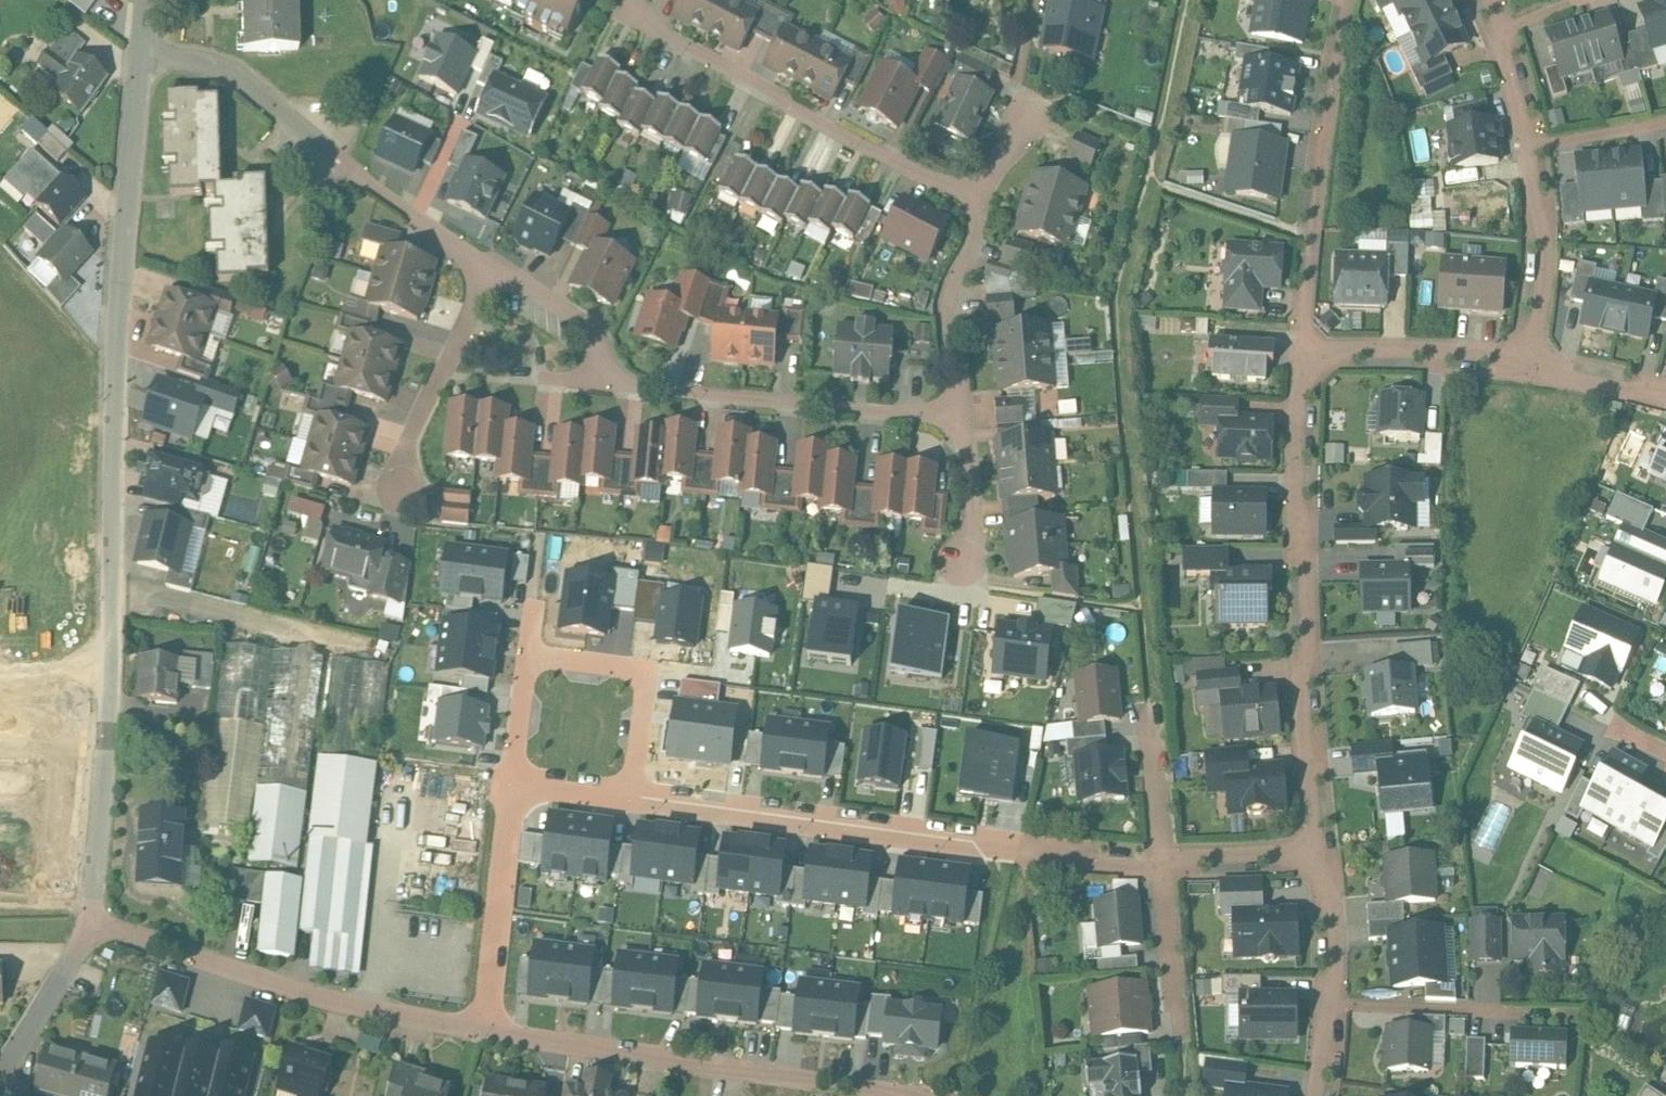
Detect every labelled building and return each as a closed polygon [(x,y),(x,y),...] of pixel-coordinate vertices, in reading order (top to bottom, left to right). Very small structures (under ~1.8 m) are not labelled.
[(85,16),(97,0),(63,0),(85,16)] [(243,51),(298,50),(297,0),(241,0),(243,51)] [(512,10),(527,17),(524,22),(551,35),(554,30),(569,37),(587,0),(517,0),(512,10)] [(674,16),(707,33),(725,0),(683,0),(674,16)] [(728,0),(725,0),(707,33),(740,50),(750,31),(758,16),(757,15),(728,0)] [(1303,46),(1311,0),(1255,0),(1249,37),(1303,46)] [(1381,14),(1397,7),(1397,5),(1407,0),(1374,0),(1381,14)] [(1397,5),(1397,7),(1411,35),(1452,15),(1445,0),(1407,0),(1397,5)] [(1654,2),(1655,5),(1640,10),(1646,31),(1652,51),(1653,51),(1665,47),(1665,0),(1661,0),(1654,2)] [(1096,11),(1053,2),(1044,49),(1086,58),(1096,11)] [(777,11),(763,4),(757,15),(758,16),(750,31),(763,38),(777,11)] [(792,19),(777,11),(763,38),(777,45),(785,30),(786,30),(792,19)] [(1452,15),(1411,35),(1425,64),(1425,65),(1443,56),(1466,45),(1452,15)] [(1608,16),(1577,26),(1591,70),(1620,61),(1621,61),(1618,49),(1608,16)] [(1577,26),(1547,35),(1557,68),(1561,79),(1562,79),(1591,70),(1577,26)] [(786,30),(785,30),(777,45),(767,64),(800,81),(818,47),(786,30)] [(1646,31),(1628,36),(1630,45),(1638,72),(1639,74),(1658,68),(1653,51),(1652,51),(1646,31)] [(470,68),(475,57),(439,40),(421,79),(458,96),(470,68)] [(470,68),(483,74),(490,57),(495,47),(482,41),(475,57),(470,68)] [(1630,45),(1618,49),(1621,61),(1620,61),(1625,76),(1638,72),(1630,45)] [(850,63),(818,47),(800,81),(833,98),(842,81),(851,63),(850,63)] [(870,59),(856,51),(850,63),(851,63),(842,81),(855,88),(870,59)] [(911,80),(883,66),(861,108),(867,111),(869,117),(876,121),(882,119),(897,127),(908,107),(906,106),(917,85),(931,93),(947,62),(927,51),(911,80)] [(68,67),(49,53),(37,68),(57,83),(68,67)] [(994,71),(964,56),(953,78),(958,80),(959,79),(984,91),(994,71)] [(1443,56),(1425,65),(1425,64),(1411,70),(1421,91),(1453,76),(1443,56)] [(106,79),(76,57),(68,67),(57,83),(48,94),(79,117),(106,79)] [(478,85),(490,90),(495,80),(503,63),(490,57),(483,74),(478,85)] [(621,70),(600,59),(594,70),(582,93),(603,103),(603,104),(618,76),(621,70)] [(1300,70),(1245,62),(1237,111),(1292,119),(1300,70)] [(594,70),(583,64),(571,87),(582,93),(594,70)] [(1557,68),(1545,71),(1553,98),(1567,94),(1562,79),(1561,79),(1557,68)] [(618,76),(603,104),(603,103),(600,109),(621,120),(635,93),(636,93),(639,87),(618,76)] [(984,91),(959,79),(958,80),(950,97),(953,99),(949,106),(942,103),(932,124),(971,142),(993,95),(984,91)] [(490,90),(480,114),(530,136),(545,103),(536,98),(538,93),(524,86),(521,92),(495,80),(490,90)] [(635,93),(621,120),(618,126),(640,137),(643,131),(642,131),(656,103),(636,93),(635,93)] [(235,181),(235,188),(222,188),(220,100),(200,100),(200,96),(168,97),(169,120),(163,120),(164,173),(170,172),(171,196),(202,194),(202,190),(216,190),(216,206),(210,206),(212,258),(218,258),(219,282),(250,281),(250,276),(269,276),(267,180),(235,181)] [(659,97),(656,103),(642,131),(643,131),(663,142),(680,108),(659,97)] [(1486,102),(1453,111),(1456,129),(1490,124),(1486,102)] [(680,108),(663,142),(684,153),(701,119),(680,108)] [(722,130),(701,119),(684,153),(705,163),(719,136),(722,130)] [(396,122),(379,157),(414,173),(419,161),(430,138),(396,122)] [(1282,128),(1244,122),(1241,139),(1280,144),(1282,128)] [(1456,129),(1450,130),(1452,145),(1451,145),(1447,151),(1448,163),(1454,167),(1455,167),(1456,169),(1499,163),(1496,146),(1497,146),(1502,141),(1500,128),(1493,124),(1490,124),(1456,129)] [(449,166),(463,172),(467,163),(478,140),(464,133),(449,166)] [(67,153),(46,134),(36,146),(57,164),(67,153)] [(1102,146),(1078,135),(1067,158),(1090,169),(1102,146)] [(719,136),(705,163),(712,167),(727,140),(719,136)] [(430,138),(419,161),(431,167),(442,143),(430,138)] [(1241,139),(1235,138),(1227,193),(1278,201),(1286,145),(1280,144),(1241,139)] [(83,200),(30,152),(6,180),(26,197),(28,195),(36,202),(34,205),(59,227),(83,200)] [(1639,155),(1608,158),(1613,210),(1642,207),(1644,207),(1642,185),(1639,155)] [(1608,158),(1578,160),(1580,186),(1583,212),(1584,212),(1613,210),(1608,158)] [(737,159),(719,192),(740,203),(758,169),(737,159)] [(449,202),(486,219),(504,180),(467,163),(463,172),(449,202)] [(778,180),(758,169),(740,203),(761,214),(778,180)] [(1085,189),(1035,175),(1032,187),(1029,186),(1024,203),(1077,218),(1085,189)] [(799,191),(778,180),(761,214),(782,225),(785,219),(799,191)] [(1661,183),(1642,185),(1644,207),(1642,207),(1644,223),(1665,222),(1665,217),(1664,217),(1661,183)] [(823,196),(802,185),(799,191),(785,219),(806,230),(809,224),(823,196)] [(1580,186),(1561,188),(1565,227),(1585,225),(1584,212),(1583,212),(1580,186)] [(846,201),(826,190),(823,196),(809,224),(830,235),(833,229),(847,201),(846,201)] [(871,206),(849,195),(846,201),(847,201),(833,229),(853,240),(854,238),(870,208),(871,206)] [(544,197),(539,198),(537,197),(516,240),(518,241),(520,246),(532,251),(536,250),(550,257),(559,239),(571,214),(570,213),(557,207),(555,203),(544,197)] [(918,206),(904,199),(890,226),(904,233),(918,206)] [(575,203),(570,213),(571,214),(559,239),(574,247),(589,216),(592,211),(575,203)] [(1077,218),(1024,203),(1019,220),(1022,221),(1018,233),(1068,248),(1077,218)] [(948,222),(918,206),(904,233),(897,245),(928,261),(948,222)] [(881,213),(870,208),(854,238),(865,244),(881,213)] [(609,226),(589,216),(574,247),(588,253),(593,244),(599,247),(609,226)] [(401,237),(367,227),(363,243),(384,249),(384,248),(397,251),(401,237)] [(11,243),(29,251),(35,238),(16,230),(11,243)] [(90,255),(63,231),(36,261),(56,279),(63,285),(69,279),(90,255)] [(1010,240),(1003,265),(1014,268),(1027,272),(1035,247),(1010,240)] [(599,247),(593,244),(588,253),(572,286),(613,306),(634,264),(599,247)] [(1409,246),(1387,245),(1386,258),(1388,258),(1387,277),(1408,278),(1409,246)] [(397,251),(384,248),(384,249),(376,277),(429,292),(434,276),(431,275),(435,262),(397,251)] [(1282,251),(1230,248),(1229,262),(1224,266),(1223,276),(1227,281),(1227,284),(1231,284),(1231,294),(1257,295),(1258,286),(1262,282),(1266,283),(1267,283),(1270,287),(1279,287),(1282,251)] [(1386,258),(1337,257),(1336,278),(1342,278),(1340,305),(1386,307),(1387,277),(1388,258),(1386,258)] [(1014,268),(1003,265),(988,260),(984,273),(1010,281),(1014,268)] [(1489,265),(1444,262),(1440,309),(1485,313),(1489,265)] [(1597,267),(1579,263),(1571,302),(1588,305),(1592,285),(1593,285),(1597,267)] [(1505,266),(1489,265),(1485,313),(1501,314),(1505,266)] [(710,284),(683,275),(674,304),(686,308),(684,316),(698,321),(710,284)] [(429,292),(376,277),(368,305),(368,306),(380,310),(418,321),(421,308),(425,309),(429,292)] [(63,285),(56,279),(45,292),(61,310),(80,289),(69,279),(63,285)] [(870,297),(873,286),(851,281),(849,292),(870,297)] [(1658,281),(1655,298),(1656,298),(1651,319),(1665,322),(1665,282),(1658,281)] [(728,289),(710,284),(698,321),(716,327),(718,312),(720,312),(728,289)] [(1593,285),(1592,285),(1588,305),(1583,327),(1615,334),(1624,292),(1593,285)] [(235,301),(206,291),(201,305),(216,310),(216,311),(230,316),(235,301)] [(1655,298),(1624,292),(1615,334),(1646,341),(1651,319),(1656,298),(1655,298)] [(1231,294),(1227,293),(1226,308),(1259,311),(1260,296),(1257,295),(1231,294)] [(201,305),(169,294),(160,321),(207,337),(216,311),(216,310),(201,305)] [(1013,295),(987,297),(989,323),(1015,321),(1013,295)] [(674,304),(650,297),(637,338),(673,350),(684,316),(686,308),(674,304)] [(368,305),(346,299),(342,315),(371,323),(376,325),(380,310),(368,306),(368,305)] [(805,313),(786,310),(783,340),(802,342),(805,313)] [(720,312),(718,312),(716,327),(713,361),(743,363),(748,315),(720,312)] [(371,323),(342,315),(338,331),(352,335),(353,335),(367,339),(371,323)] [(778,318),(748,315),(743,363),(773,366),(778,318)] [(207,337),(160,321),(151,348),(183,359),(198,364),(198,363),(207,337)] [(876,325),(857,323),(857,328),(839,326),(837,343),(835,343),(834,359),(835,360),(834,377),(852,379),(852,383),(870,385),(870,381),(889,382),(890,365),(892,365),(894,349),(892,348),(894,331),(875,329),(876,325)] [(1048,327),(996,331),(997,344),(994,344),(996,362),(1051,357),(1048,327)] [(367,339),(353,335),(352,335),(345,362),(393,375),(401,348),(367,339)] [(1268,345),(1210,341),(1210,356),(1214,356),(1213,378),(1266,382),(1268,345)] [(1051,357),(996,362),(997,379),(1000,379),(1001,392),(1053,388),(1051,357)] [(198,364),(183,359),(179,373),(204,382),(207,383),(212,368),(198,363),(198,364)] [(393,375),(345,362),(338,388),(337,389),(352,393),(385,402),(393,375)] [(207,383),(204,382),(199,396),(205,399),(203,405),(234,416),(241,395),(207,383)] [(199,396),(160,383),(146,424),(191,440),(203,405),(205,399),(199,396)] [(352,393),(337,389),(338,388),(323,384),(318,400),(318,401),(338,406),(338,407),(347,409),(352,393)] [(1421,397),(1383,396),(1381,434),(1420,436),(1421,397)] [(338,406),(318,401),(318,400),(309,397),(304,415),(319,419),(319,418),(334,422),(338,407),(338,406)] [(1021,399),(996,401),(998,427),(1023,425),(1021,399)] [(1237,402),(1203,401),(1202,425),(1224,426),(1224,420),(1236,421),(1237,402)] [(480,408),(453,405),(448,457),(475,460),(480,408)] [(507,410),(480,408),(475,460),(501,462),(505,428),(506,428),(507,410)] [(334,422),(319,418),(319,419),(311,445),(359,459),(367,432),(334,422)] [(1236,421),(1224,420),(1224,426),(1224,429),(1219,433),(1219,444),(1223,448),(1222,457),(1238,458),(1241,461),(1252,462),(1255,458),(1270,459),(1271,422),(1236,421)] [(1023,425),(998,427),(999,440),(1038,437),(1037,424),(1024,425),(1023,425)] [(695,429),(667,426),(666,435),(667,435),(662,478),(663,478),(684,480),(690,481),(692,455),(695,429)] [(614,430),(586,427),(585,435),(585,436),(581,479),(582,479),(603,481),(608,481),(611,456),(614,430)] [(506,428),(505,428),(501,462),(499,479),(522,482),(527,482),(530,456),(532,430),(506,428)] [(749,434),(721,431),(718,457),(716,483),(721,484),(742,486),(743,486),(747,442),(748,442),(749,434)] [(666,435),(639,432),(637,458),(634,484),(640,484),(662,487),(663,478),(662,478),(667,435),(666,435)] [(585,435),(558,433),(556,459),(553,485),(558,485),(581,487),(582,479),(581,479),(585,436),(585,435)] [(1424,433),(1423,464),(1441,464),(1442,434),(1424,433)] [(1038,437),(999,440),(1001,470),(1053,466),(1051,436),(1038,437)] [(748,442),(747,442),(743,486),(742,486),(741,494),(764,497),(769,497),(772,471),(775,445),(748,442)] [(1664,449),(1665,450),(1661,458),(1660,457),(1650,476),(1665,484),(1665,444),(1664,449)] [(359,459),(311,445),(304,471),(303,472),(318,476),(352,486),(359,459)] [(1326,445),(1326,461),(1343,461),(1343,445),(1326,445)] [(828,450),(801,448),(798,474),(796,499),(801,500),(822,502),(823,502),(827,459),(828,459),(828,450)] [(705,456),(692,455),(690,481),(684,480),(683,493),(701,495),(705,456)] [(543,458),(530,456),(527,482),(522,482),(520,495),(539,496),(543,458)] [(624,457),(611,456),(608,481),(603,481),(602,494),(620,495),(624,457)] [(721,484),(716,483),(718,457),(705,456),(701,495),(720,496),(721,484)] [(637,458),(624,457),(620,495),(638,497),(640,484),(634,484),(637,458)] [(556,459),(543,458),(539,496),(557,498),(558,485),(553,485),(556,459)] [(205,474),(151,459),(151,460),(147,459),(143,461),(140,473),(142,477),(146,479),(146,487),(184,497),(197,500),(198,498),(203,500),(210,496),(213,485),(210,478),(204,476),(205,474)] [(828,459),(827,459),(823,502),(822,502),(821,511),(844,513),(849,513),(852,487),(854,462),(828,459)] [(268,462),(266,477),(284,480),(286,465),(268,462)] [(907,467),(880,464),(878,490),(875,516),(880,516),(902,519),(907,467)] [(1053,466),(1001,470),(1003,500),(1036,497),(1055,496),(1053,466)] [(304,471),(289,467),(284,483),(314,492),(318,476),(303,472),(304,471)] [(935,470),(907,467),(902,519),(924,521),(930,521),(932,495),(935,470)] [(785,472),(772,471),(769,497),(764,497),(763,509),(781,511),(785,472)] [(798,474),(785,472),(781,511),(799,513),(801,500),(796,499),(798,474)] [(1227,473),(1188,473),(1188,490),(1227,491),(1227,473)] [(1423,505),(1423,480),(1368,481),(1368,495),(1365,495),(1359,500),(1359,510),(1365,515),(1368,515),(1368,527),(1368,529),(1376,529),(1385,529),(1387,527),(1394,526),(1399,531),(1408,531),(1412,526),(1412,506),(1423,505)] [(184,497),(146,487),(143,501),(173,508),(181,510),(184,497)] [(865,489),(852,487),(849,513),(844,513),(843,526),(861,528),(865,489)] [(878,490),(865,489),(861,528),(879,529),(880,516),(875,516),(878,490)] [(472,494),(446,491),(444,504),(470,507),(472,494)] [(1617,493),(1607,516),(1645,531),(1654,508),(1617,493)] [(946,497),(932,495),(930,521),(924,521),(923,534),(942,536),(946,497)] [(1265,496),(1215,495),(1215,534),(1265,535),(1265,532),(1269,528),(1269,517),(1265,512),(1265,496)] [(291,497),(287,511),(321,521),(326,507),(291,497)] [(1036,497),(1003,500),(1004,513),(1005,513),(1031,511),(1037,511),(1036,497)] [(470,507),(444,504),(443,517),(469,520),(470,507)] [(181,510),(173,508),(169,523),(190,528),(190,530),(206,534),(211,518),(181,510)] [(1031,511),(1005,513),(1006,527),(1010,527),(1010,526),(1032,524),(1031,511)] [(169,523),(150,518),(138,564),(170,572),(178,574),(179,573),(190,530),(190,528),(169,523)] [(317,540),(321,521),(307,519),(304,537),(317,540)] [(1032,524),(1010,526),(1010,527),(1011,539),(1007,539),(1008,552),(1064,547),(1061,521),(1032,524)] [(1368,529),(1368,527),(1337,527),(1337,544),(1375,543),(1375,544),(1376,544),(1376,529),(1368,529)] [(1625,527),(1606,570),(1611,572),(1624,578),(1620,588),(1655,604),(1665,579),(1665,545),(1625,527)] [(385,546),(336,532),(324,571),(351,579),(349,589),(370,595),(381,559),(385,546)] [(449,546),(442,592),(455,594),(453,608),(473,611),(474,597),(504,601),(511,554),(449,546)] [(1064,547),(1008,552),(1010,565),(1013,565),(1014,578),(1051,575),(1051,573),(1066,572),(1064,547)] [(1434,568),(1434,548),(1395,548),(1395,568),(1409,567),(1409,569),(1434,568)] [(1226,575),(1226,549),(1187,550),(1187,577),(1214,577),(1214,575),(1226,575)] [(410,567),(381,559),(370,595),(369,596),(399,604),(399,603),(406,605),(411,568),(410,568),(410,567)] [(809,566),(803,603),(817,605),(808,662),(852,669),(861,610),(830,605),(835,570),(809,566)] [(1409,569),(1409,567),(1395,568),(1363,568),(1363,614),(1409,613),(1409,569)] [(571,577),(563,631),(605,637),(609,609),(635,613),(640,583),(641,574),(612,570),(610,583),(571,577)] [(1066,572),(1051,573),(1051,575),(1053,595),(1079,599),(1077,571),(1066,572)] [(196,577),(179,573),(178,574),(170,572),(166,587),(192,593),(196,577)] [(1226,575),(1214,575),(1214,577),(1214,600),(1219,600),(1219,625),(1266,625),(1265,600),(1270,600),(1270,574),(1226,575)] [(666,586),(640,583),(635,613),(634,620),(661,624),(658,640),(698,646),(704,603),(664,597),(666,586)] [(776,612),(738,607),(731,654),(770,659),(772,644),(775,644),(777,629),(774,629),(776,612)] [(498,614),(473,611),(471,621),(446,617),(438,669),(465,673),(463,689),(469,690),(487,693),(489,680),(495,680),(502,628),(496,627),(498,614)] [(1638,635),(1584,611),(1567,650),(1588,660),(1581,676),(1611,690),(1618,673),(1621,674),(1638,635)] [(952,623),(899,615),(891,672),(945,679),(952,623)] [(383,623),(380,637),(396,640),(399,627),(383,623)] [(1047,683),(1055,635),(1000,627),(993,675),(1047,683)] [(229,634),(203,842),(241,847),(268,639),(229,634)] [(325,647),(275,641),(247,861),(297,868),(325,647)] [(1386,668),(1433,666),(1432,642),(1385,644),(1386,668)] [(195,663),(142,658),(138,699),(177,703),(178,682),(193,684),(195,663)] [(390,665),(333,658),(320,759),(377,766),(390,665)] [(213,665),(195,663),(193,684),(192,686),(210,688),(213,665)] [(1411,670),(1368,674),(1372,717),(1415,713),(1411,670)] [(1238,673),(1199,677),(1201,706),(1223,704),(1223,696),(1240,695),(1238,673)] [(1115,675),(1077,678),(1081,724),(1081,725),(1105,723),(1120,721),(1115,675)] [(676,725),(666,724),(662,758),(729,767),(736,712),(718,710),(721,688),(681,683),(676,725)] [(467,706),(469,690),(440,686),(432,739),(486,747),(491,710),(467,706)] [(1240,695),(1223,696),(1223,704),(1227,740),(1279,735),(1275,692),(1240,695)] [(1582,748),(1529,721),(1518,744),(1523,746),(1511,770),(1561,795),(1574,768),(1572,767),(1582,748)] [(750,735),(745,768),(841,781),(846,747),(827,744),(829,730),(770,723),(768,737),(750,735)] [(1105,723),(1081,725),(1081,724),(1072,725),(1074,742),(1106,739),(1105,723)] [(938,734),(920,731),(915,769),(933,772),(938,734)] [(907,739),(866,733),(859,784),(900,790),(907,739)] [(1021,744),(969,737),(961,797),(1013,804),(1021,744)] [(1074,742),(1067,742),(1068,760),(1077,759),(1077,758),(1107,755),(1106,739),(1074,742)] [(1391,744),(1352,747),(1355,777),(1380,775),(1394,774),(1393,765),(1391,744)] [(1246,751),(1207,755),(1210,794),(1229,793),(1231,814),(1246,812),(1251,816),(1264,815),(1268,810),(1285,809),(1282,768),(1248,771),(1246,751)] [(1107,755),(1077,758),(1077,759),(1080,788),(1087,787),(1088,802),(1125,799),(1124,784),(1126,784),(1125,768),(1122,769),(1121,754),(1107,755)] [(1427,754),(1397,756),(1398,764),(1393,765),(1394,774),(1380,775),(1383,815),(1432,811),(1427,754)] [(1582,809),(1614,827),(1636,789),(1645,773),(1613,754),(1582,809)] [(377,766),(320,759),(310,837),(367,844),(377,766)] [(1614,827),(1653,849),(1665,826),(1665,807),(1636,789),(1614,827)] [(1473,842),(1492,850),(1512,807),(1493,798),(1473,842)] [(531,838),(527,865),(540,867),(541,860),(572,864),(579,817),(548,812),(544,839),(531,838)] [(184,815),(143,813),(139,880),(180,882),(184,815)] [(602,876),(616,878),(620,850),(607,848),(611,821),(579,817),(572,864),(603,869),(602,876)] [(1556,832),(1570,839),(1577,825),(1563,817),(1556,832)] [(620,850),(616,878),(630,880),(631,873),(661,877),(668,830),(637,825),(633,853),(620,850)] [(691,889),(705,891),(708,863),(696,862),(700,834),(668,830),(661,877),(692,882),(691,889)] [(367,844),(310,837),(298,925),(312,927),(309,952),(352,958),(367,844)] [(708,863),(705,891),(718,893),(719,886),(750,890),(757,843),(725,838),(722,865),(708,863)] [(780,902),(794,904),(797,876),(784,874),(788,847),(757,843),(750,890),(781,895),(780,902)] [(798,876),(794,904),(807,906),(808,899),(839,903),(846,855),(814,851),(811,878),(798,876)] [(869,914),(883,916),(887,889),(873,887),(877,860),(846,855),(839,903),(870,908),(869,914)] [(1432,856),(1386,859),(1389,904),(1403,903),(1435,901),(1432,856)] [(887,889),(883,916),(897,918),(898,911),(929,916),(935,868),(904,863),(900,891),(887,889)] [(958,927),(972,929),(976,902),(963,900),(967,873),(935,868),(929,916),(959,920),(958,927)] [(246,871),(232,869),(228,896),(242,898),(246,871)] [(268,874),(246,871),(242,898),(264,902),(268,874)] [(298,878),(268,874),(264,902),(259,945),(291,950),(297,905),(294,905),(298,878)] [(1261,881),(1222,882),(1223,915),(1235,914),(1235,913),(1262,912),(1261,881)] [(1136,903),(1098,906),(1101,947),(1140,944),(1136,903)] [(1389,904),(1367,905),(1368,923),(1403,921),(1405,921),(1403,903),(1389,904)] [(1262,912),(1235,913),(1235,914),(1236,956),(1262,956),(1266,960),(1275,960),(1279,955),(1297,955),(1296,911),(1262,912)] [(1403,921),(1368,923),(1369,940),(1391,939),(1391,934),(1404,934),(1403,921)] [(1562,921),(1514,922),(1515,959),(1532,959),(1532,974),(1557,974),(1557,958),(1563,958),(1562,921)] [(1499,922),(1472,923),(1473,962),(1499,961),(1499,922)] [(1404,934),(1391,934),(1391,939),(1394,986),(1425,984),(1445,983),(1442,931),(1404,934)] [(531,960),(519,958),(515,981),(599,992),(602,969),(593,967),(596,944),(535,936),(531,960)] [(615,971),(602,969),(599,992),(683,1002),(686,979),(677,978),(680,955),(618,947),(615,971)] [(699,981),(686,979),(683,1002),(766,1013),(770,989),(760,988),(764,965),(702,957),(699,981)] [(188,976),(159,967),(151,996),(180,1004),(188,976)] [(783,991),(770,989),(766,1013),(850,1024),(853,1000),(844,999),(847,976),(786,967),(783,991)] [(1261,977),(1222,976),(1222,997),(1243,997),(1243,996),(1261,996),(1261,977)] [(1455,982),(1445,983),(1425,984),(1426,999),(1456,1000),(1455,982)] [(1144,985),(1092,990),(1094,1011),(1100,1016),(1102,1037),(1141,1033),(1148,1032),(1144,985)] [(873,991),(869,1026),(884,1028),(883,1038),(897,1040),(895,1049),(922,1052),(923,1043),(939,1045),(944,1006),(891,1000),(892,994),(873,991)] [(274,1000),(245,992),(237,1021),(266,1029),(274,1000)] [(1261,996),(1243,996),(1243,997),(1242,1037),(1294,1037),(1295,996),(1261,996)] [(1446,1017),(1407,1016),(1406,1028),(1430,1029),(1430,1033),(1445,1033),(1446,1017)] [(1406,1028),(1389,1028),(1387,1069),(1428,1070),(1430,1033),(1430,1029),(1406,1028)] [(1568,1033),(1511,1031),(1510,1065),(1566,1068),(1568,1033)] [(1141,1033),(1102,1037),(1104,1050),(1135,1047),(1142,1046),(1141,1033)] [(150,1036),(133,1095),(137,1095),(168,1095),(182,1045),(150,1036)] [(168,1095),(204,1095),(217,1046),(184,1038),(182,1045),(168,1095)] [(204,1095),(239,1095),(252,1047),(219,1038),(217,1046),(204,1095)] [(328,1050),(287,1038),(276,1076),(296,1081),(296,1080),(318,1087),(328,1050)] [(1486,1039),(1467,1038),(1465,1078),(1484,1078),(1486,1039)] [(79,1051),(45,1042),(41,1059),(40,1058),(33,1083),(68,1093),(79,1051)] [(1142,1046),(1135,1047),(1136,1060),(1137,1059),(1138,1074),(1152,1072),(1150,1045),(1142,1046)] [(79,1051),(68,1093),(81,1095),(106,1095),(111,1077),(109,1077),(113,1060),(79,1051)] [(409,1064),(410,1058),(394,1053),(381,1095),(443,1095),(443,1093),(441,1093),(447,1075),(409,1064)] [(1085,1065),(1087,1085),(1104,1084),(1106,1095),(1141,1095),(1140,1077),(1139,1078),(1138,1074),(1137,1059),(1136,1060),(1085,1065)] [(584,1061),(581,1076),(577,1095),(624,1095),(626,1085),(606,1081),(609,1066),(584,1061)] [(1246,1067),(1207,1062),(1204,1085),(1228,1088),(1228,1087),(1243,1089),(1246,1067)] [(485,1065),(480,1095),(540,1095),(544,1075),(485,1065)] [(561,1073),(557,1095),(577,1095),(581,1076),(561,1073)] [(1228,1087),(1228,1088),(1227,1095),(1286,1095),(1286,1094),(1243,1089),(1228,1087)]
